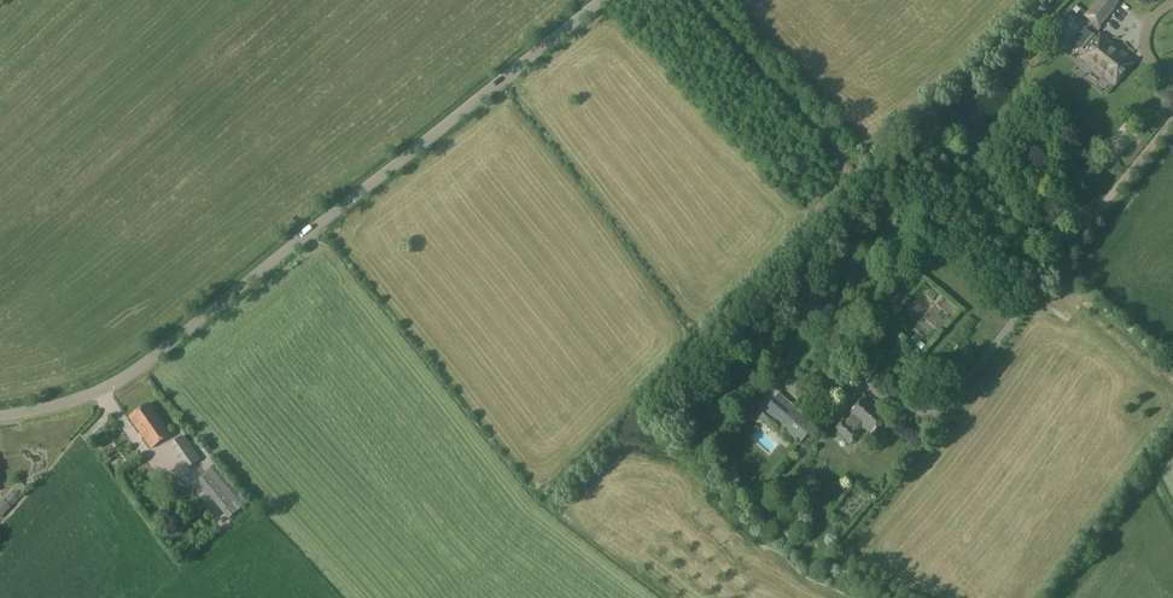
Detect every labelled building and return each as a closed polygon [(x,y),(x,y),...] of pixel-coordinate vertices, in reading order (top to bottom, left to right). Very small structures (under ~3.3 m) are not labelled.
[(1118,0),(1117,0),(1098,0),(1085,16),(1098,26),(1118,0)] [(1097,37),(1092,34),(1080,49),(1085,52),(1082,57),(1114,83),(1132,60),(1099,35),(1097,37)] [(919,333),(912,337),(919,349),(926,345),(919,333)] [(800,442),(815,425),(770,387),(756,404),(800,442)] [(870,434),(885,417),(865,398),(850,415),(846,421),(845,420),(835,431),(849,443),(859,433),(858,431),(863,426),(870,434)] [(151,448),(172,434),(150,403),(130,418),(151,448)] [(188,469),(199,460),(182,436),(171,445),(188,469)] [(231,515),(236,511),(206,474),(198,481),(223,512),(226,509),(231,515)] [(17,500),(11,493),(0,504),(0,518),(17,500)] [(181,521),(173,528),(178,533),(185,526),(181,521)]
